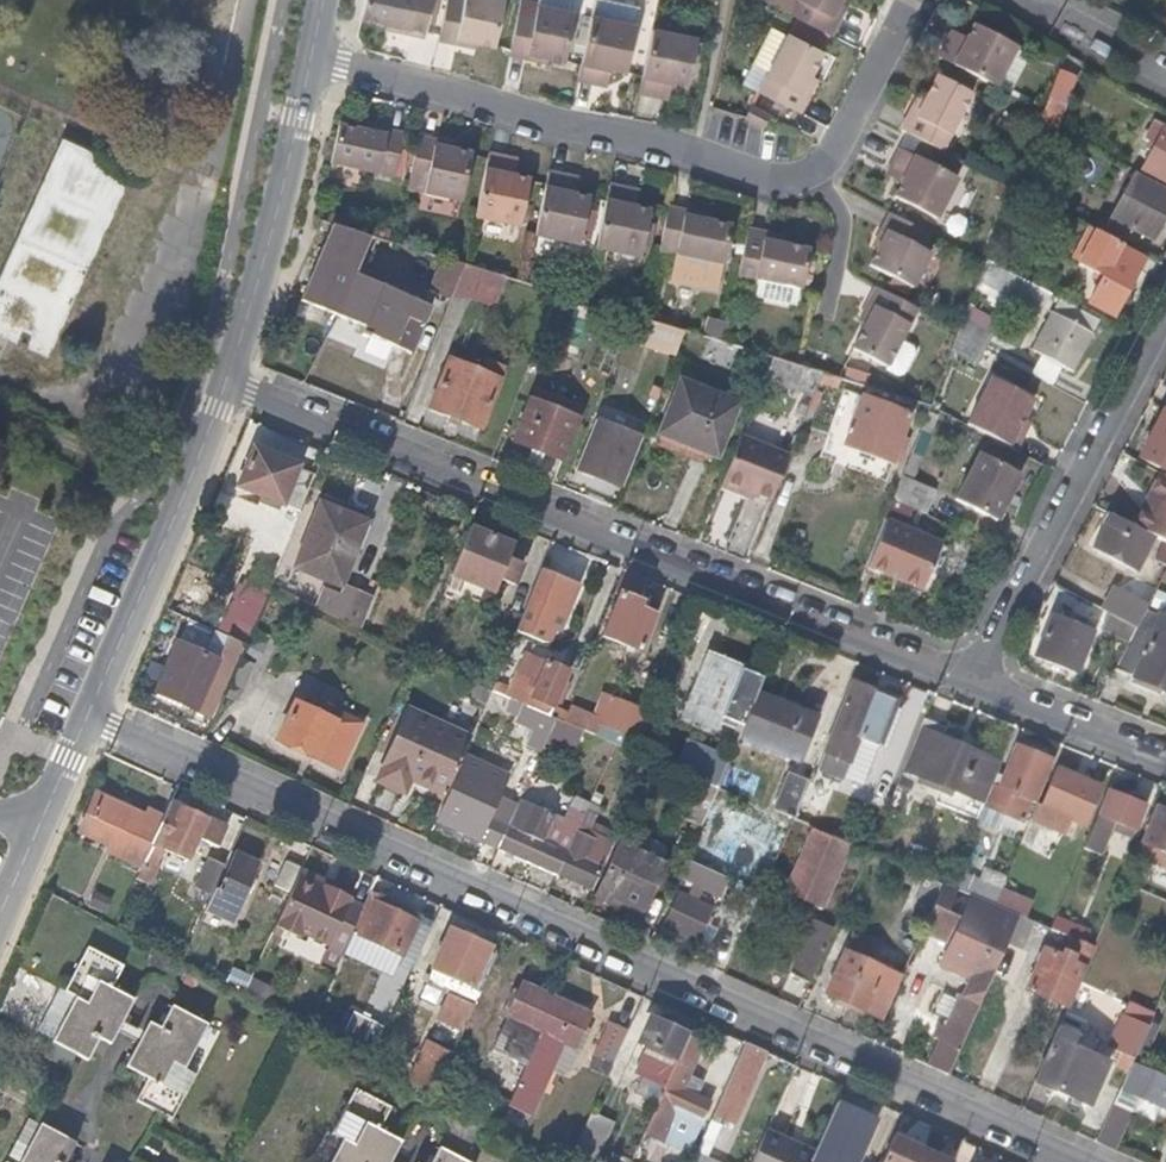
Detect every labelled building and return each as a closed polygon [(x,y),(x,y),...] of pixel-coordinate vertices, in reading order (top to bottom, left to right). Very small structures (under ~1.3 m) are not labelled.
[(359,21),(383,25),(394,26),(393,35),(420,39),(422,33),(423,29),(431,0),(363,0),(359,21)] [(423,29),(433,30),(438,0),(431,0),(423,29)] [(498,0),(446,0),(438,36),(438,43),(465,49),(467,42),(474,44),(495,48),(503,1),(498,0)] [(535,6),(574,13),(576,0),(536,0),(535,6)] [(829,35),(837,21),(828,17),(836,0),(792,0),(786,14),(829,35)] [(837,21),(845,4),(840,1),(838,0),(836,0),(828,17),(837,21)] [(535,6),(519,4),(509,51),(508,58),(538,64),(539,58),(546,60),(565,63),(574,13),(535,6)] [(635,29),(590,19),(581,66),(578,81),(600,87),(603,71),(609,72),(627,76),(635,29)] [(394,26),(383,25),(383,33),(393,35),(394,26)] [(1032,56),(974,25),(967,39),(963,47),(948,39),(938,60),(944,63),(1011,98),(1032,56)] [(963,47),(967,39),(952,31),(948,39),(963,47)] [(695,41),(650,32),(641,78),(638,95),(659,99),(662,84),(670,86),(686,89),(695,41)] [(799,96),(808,78),(820,54),(783,36),(781,39),(764,32),(748,66),(765,73),(757,93),(800,115),(807,100),(799,96)] [(0,44),(0,334),(98,380),(179,227),(207,122),(0,44)] [(603,71),(600,87),(606,88),(609,72),(603,71)] [(1051,127),(1055,129),(1074,79),(1057,72),(1041,114),(1039,121),(1051,127)] [(816,82),(808,78),(799,96),(807,100),(816,82)] [(907,135),(943,154),(971,98),(935,80),(923,103),(914,120),(906,116),(899,131),(907,135)] [(667,100),(670,86),(662,84),(659,99),(667,100)] [(914,120),(923,103),(915,99),(906,116),(914,120)] [(765,117),(748,110),(742,122),(760,131),(765,117)] [(1038,158),(1051,127),(1039,121),(1026,154),(1038,158)] [(1154,122),(1144,143),(1147,145),(1144,151),(1149,154),(1141,171),(1165,184),(1165,129),(1154,122)] [(371,135),(372,129),(363,127),(362,133),(371,135)] [(338,128),(330,167),(391,179),(398,140),(399,134),(372,129),(371,135),(362,133),(338,128)] [(415,137),(414,145),(405,191),(460,202),(469,156),(454,153),(441,150),(442,143),(415,137)] [(454,145),(442,143),(441,150),(454,153),(454,145)] [(953,180),(898,151),(887,172),(902,179),(899,185),(892,199),(904,206),(903,208),(932,222),(953,180)] [(485,159),(473,219),(515,228),(526,180),(513,177),(503,176),(505,158),(486,154),(485,159)] [(515,160),(505,158),(503,176),(513,177),(515,160)] [(902,179),(887,172),(884,177),(899,185),(902,179)] [(544,184),(532,238),(575,247),(586,199),(573,196),(564,194),(566,178),(545,175),(544,184)] [(1165,216),(1165,194),(1131,176),(1106,226),(1121,236),(1125,227),(1153,242),(1165,216)] [(564,194),(573,196),(575,180),(566,178),(564,194)] [(604,202),(593,252),(637,261),(647,212),(634,209),(624,207),(626,192),(607,188),(604,202)] [(624,207),(634,209),(636,194),(626,192),(624,207)] [(690,213),(688,220),(704,223),(705,216),(690,213)] [(665,215),(657,252),(669,254),(662,279),(710,291),(726,227),(704,223),(688,220),(665,215)] [(881,275),(880,278),(888,281),(902,289),(928,236),(897,220),(887,215),(875,240),(880,243),(875,254),(868,268),(881,275)] [(363,236),(321,220),(288,298),(328,316),(363,236)] [(1112,318),(1144,257),(1089,228),(1073,261),(1103,277),(1090,305),(1112,318)] [(747,232),(736,281),(754,284),(750,304),(795,314),(808,253),(782,248),(763,244),(764,235),(747,232)] [(763,244),(782,248),(783,239),(764,235),(763,244)] [(870,251),(875,254),(880,243),(875,240),(870,251)] [(426,295),(448,303),(450,299),(454,289),(464,264),(441,256),(426,295)] [(977,284),(1008,300),(1018,278),(987,262),(985,266),(977,284)] [(523,283),(464,264),(454,289),(514,307),(516,308),(523,283)] [(347,275),(328,316),(353,326),(351,331),(386,345),(389,341),(414,349),(430,310),(347,275)] [(1041,317),(1052,296),(1018,278),(1008,300),(1041,317)] [(902,289),(888,281),(886,289),(899,295),(902,289)] [(864,326),(852,350),(889,368),(888,371),(899,377),(906,374),(917,353),(914,346),(902,339),(916,311),(874,288),(865,307),(872,311),(864,326)] [(454,289),(450,299),(511,318),(514,307),(454,289)] [(1070,374),(1097,320),(1059,300),(1031,352),(1043,359),(1058,366),(1070,374)] [(964,319),(990,333),(996,321),(969,306),(964,319)] [(856,323),(864,326),(872,311),(865,307),(856,323)] [(634,317),(628,330),(681,350),(688,334),(642,320),(634,317)] [(959,334),(983,348),(990,333),(964,319),(959,334)] [(959,334),(953,350),(977,362),(983,348),(959,334)] [(733,369),(762,381),(763,379),(769,364),(739,355),(733,369)] [(799,368),(771,359),(769,364),(763,379),(812,398),(821,375),(799,368)] [(1034,376),(1049,384),(1058,366),(1043,359),(1034,376)] [(499,382),(477,373),(447,361),(428,411),(480,431),(499,382)] [(480,365),(477,373),(499,382),(503,372),(480,365)] [(1047,386),(1049,384),(1034,376),(1033,379),(1047,386)] [(966,428),(1015,454),(1024,437),(1017,433),(1023,422),(1033,402),(991,381),(966,428)] [(682,386),(661,440),(715,463),(735,408),(682,386)] [(886,479),(909,418),(846,394),(823,453),(886,479)] [(563,465),(580,423),(532,403),(515,445),(563,465)] [(796,417),(803,420),(807,409),(799,406),(796,417)] [(1165,411),(1140,461),(1165,476),(1165,411)] [(1017,433),(1024,437),(1030,425),(1023,422),(1017,433)] [(575,470),(623,490),(642,442),(594,423),(575,470)] [(755,497),(770,504),(788,458),(741,439),(722,484),(755,497)] [(715,463),(661,440),(657,452),(711,472),(715,463)] [(304,497),(313,476),(308,475),(295,470),(296,467),(251,449),(235,488),(281,507),(283,503),(299,511),(304,497)] [(295,470),(308,475),(312,461),(299,456),(296,467),(295,470)] [(994,516),(1010,476),(975,461),(959,501),(994,516)] [(1158,476),(1131,528),(1150,537),(1162,544),(1165,546),(1165,480),(1158,476)] [(893,501),(926,517),(935,494),(902,479),(893,501)] [(722,484),(720,488),(753,502),(755,497),(722,484)] [(363,522),(316,502),(291,566),(337,585),(363,522)] [(1131,528),(1107,514),(1090,550),(1132,573),(1150,537),(1131,528)] [(886,520),(866,569),(923,593),(942,544),(886,520)] [(513,548),(465,529),(432,618),(464,632),(472,613),(486,617),(494,597),(509,559),(513,548)] [(1165,568),(1165,546),(1162,544),(1154,562),(1165,568)] [(522,564),(509,559),(494,597),(507,603),(522,564)] [(523,609),(539,571),(522,564),(507,603),(523,609)] [(645,579),(622,570),(612,593),(615,594),(599,636),(637,651),(652,617),(637,612),(640,604),(636,603),(645,579)] [(573,585),(539,571),(523,609),(515,629),(545,642),(550,630),(552,631),(573,585)] [(345,583),(328,625),(350,635),(367,592),(345,583)] [(242,612),(256,617),(264,597),(265,594),(251,588),(242,612)] [(1134,627),(1144,609),(1146,606),(1116,591),(1104,612),(1109,615),(1134,627)] [(1111,671),(1165,691),(1165,615),(1155,610),(1153,613),(1144,609),(1134,627),(1126,643),(1111,671)] [(1074,674),(1093,633),(1081,629),(1083,622),(1062,612),(1059,619),(1051,616),(1033,657),(1074,674)] [(1101,631),(1126,643),(1134,627),(1109,615),(1101,631)] [(179,646),(158,695),(184,707),(198,714),(219,663),(179,646)] [(495,676),(488,693),(504,700),(552,720),(558,722),(562,711),(549,707),(564,672),(517,652),(515,661),(523,665),(518,678),(514,676),(512,682),(495,676)] [(754,689),(758,680),(703,657),(680,712),(735,735),(754,689)] [(237,661),(222,695),(235,701),(251,668),(237,661)] [(820,751),(817,749),(811,764),(856,783),(891,703),(850,685),(820,751)] [(820,716),(754,689),(735,735),(734,738),(799,765),(820,716)] [(184,707),(158,695),(155,701),(182,713),(184,707)] [(566,712),(562,711),(558,722),(581,732),(611,745),(624,750),(634,727),(641,711),(606,697),(597,718),(568,707),(566,712)] [(552,720),(504,700),(500,709),(517,716),(514,722),(525,727),(525,729),(532,731),(526,745),(540,750),(547,732),(552,720)] [(357,730),(340,723),(326,717),(328,710),(314,704),(312,711),(294,703),(277,742),(322,761),(340,769),(357,730)] [(409,778),(445,794),(469,738),(407,710),(377,779),(403,791),(409,778)] [(650,715),(641,711),(634,727),(644,732),(650,715)] [(945,728),(922,718),(901,768),(981,803),(989,783),(997,764),(941,739),(945,728)] [(558,722),(552,720),(547,732),(576,744),(581,732),(558,722)] [(989,783),(981,803),(980,805),(1019,821),(1026,800),(1033,803),(1050,759),(1016,745),(999,788),(989,783)] [(685,776),(713,788),(726,758),(698,746),(685,776)] [(630,770),(644,776),(650,761),(636,756),(630,770)] [(1039,806),(1033,803),(1025,822),(1041,828),(1048,810),(1081,825),(1098,785),(1054,767),(1039,806)] [(803,783),(798,795),(813,802),(825,775),(809,769),(803,783)] [(768,810),(788,819),(798,795),(803,783),(783,774),(768,810)] [(487,826),(504,833),(515,808),(454,783),(437,824),(480,843),(487,826)] [(895,783),(885,807),(900,814),(909,789),(895,783)] [(1142,805),(1104,788),(1080,846),(1097,854),(1111,821),(1132,831),(1142,805)] [(699,828),(711,796),(697,791),(685,823),(699,828)] [(141,867),(162,818),(147,811),(145,816),(95,792),(77,833),(98,842),(105,827),(115,830),(106,852),(141,867)] [(798,795),(788,819),(804,825),(813,802),(798,795)] [(504,833),(496,850),(554,876),(580,817),(568,811),(563,823),(517,802),(515,808),(504,833)] [(225,830),(168,804),(162,818),(141,867),(134,881),(146,886),(163,850),(186,861),(193,845),(203,849),(205,842),(218,848),(225,830)] [(1155,805),(1140,843),(1151,848),(1146,863),(1165,872),(1165,809),(1155,805)] [(580,817),(554,876),(589,892),(605,854),(588,846),(590,842),(580,838),(588,820),(580,817)] [(480,843),(496,850),(504,833),(487,826),(480,843)] [(841,853),(862,862),(867,852),(809,828),(783,893),(819,908),(841,853)] [(617,837),(589,902),(638,922),(665,857),(617,837)] [(211,895),(202,914),(229,926),(254,864),(235,856),(223,884),(217,882),(211,895)] [(217,882),(224,866),(206,858),(193,887),(211,895),(217,882)] [(682,860),(674,879),(687,884),(694,865),(682,860)] [(298,877),(301,871),(285,864),(274,889),(290,895),(298,877)] [(349,893),(301,871),(298,877),(318,885),(317,889),(345,902),(349,893)] [(290,895),(283,910),(332,932),(327,946),(341,952),(350,933),(361,909),(345,902),(317,889),(318,885),(298,877),(290,895)] [(937,1046),(927,1068),(946,1077),(1002,943),(1014,915),(990,905),(946,886),(939,883),(918,933),(946,944),(937,965),(948,969),(950,964),(973,974),(973,979),(966,981),(960,997),(957,996),(943,1032),(937,1031),(932,1044),(937,1046)] [(695,944),(710,908),(697,903),(700,894),(688,890),(686,898),(677,893),(661,929),(695,944)] [(391,903),(369,893),(365,900),(388,911),(391,903)] [(365,900),(361,909),(350,933),(394,952),(408,920),(388,911),(365,900)] [(1014,915),(1002,943),(1018,949),(1029,922),(1014,915)] [(1051,915),(1045,929),(1066,938),(1089,948),(1095,933),(1051,915)] [(791,977),(809,985),(834,928),(815,921),(791,977)] [(463,1032),(497,958),(488,954),(490,949),(448,930),(425,983),(447,993),(435,1020),(463,1032)] [(1089,948),(1066,938),(1061,951),(1057,950),(1055,955),(1040,949),(1037,950),(1033,954),(1031,959),(1032,962),(1022,988),(1064,1007),(1089,948)] [(107,1043),(112,1034),(118,1023),(131,999),(110,988),(122,965),(84,946),(59,993),(71,998),(49,1041),(85,1060),(96,1038),(107,1043)] [(825,997),(879,1021),(899,977),(844,954),(825,997)] [(525,1068),(557,1000),(523,985),(492,1052),(525,1068)] [(589,1014),(557,1000),(525,1068),(521,1079),(508,1107),(531,1117),(550,1072),(563,1043),(574,1049),(583,1028),(589,1014)] [(1131,1058),(1152,1011),(1127,1000),(1106,1047),(1131,1058)] [(141,1034),(135,1045),(123,1067),(146,1078),(133,1101),(169,1120),(191,1076),(181,1070),(204,1024),(168,1006),(157,1028),(147,1022),(141,1034)] [(354,1017),(341,1049),(371,1064),(385,1031),(354,1017)] [(592,1058),(610,1065),(625,1030),(608,1021),(592,1058)] [(686,1040),(687,1038),(650,1021),(639,1044),(646,1047),(632,1078),(662,1091),(686,1040)] [(112,1034),(135,1045),(141,1034),(118,1023),(112,1034)] [(589,1031),(583,1028),(574,1049),(563,1043),(550,1072),(561,1076),(571,1070),(589,1031)] [(1053,1086),(1051,1091),(1087,1106),(1105,1062),(1050,1039),(1033,1078),(1053,1086)] [(700,1046),(686,1040),(662,1091),(643,1133),(661,1142),(668,1126),(675,1111),(689,1116),(685,1126),(689,1128),(697,1132),(708,1106),(694,1100),(702,1083),(686,1076),(700,1046)] [(428,1042),(409,1084),(434,1098),(454,1053),(428,1042)] [(766,1054),(745,1044),(713,1114),(735,1124),(766,1054)] [(606,1076),(610,1065),(592,1058),(588,1069),(606,1076)] [(1092,1143),(1110,1152),(1127,1113),(1129,1109),(1128,1109),(1132,1098),(1156,1109),(1165,1113),(1165,1084),(1126,1067),(1092,1143)] [(497,1088),(481,1122),(497,1131),(508,1107),(521,1079),(501,1069),(493,1086),(497,1088)] [(474,1077),(459,1111),(481,1122),(497,1088),(493,1086),(474,1077)] [(1033,1078),(1032,1083),(1051,1091),(1053,1086),(1033,1078)] [(399,1142),(378,1131),(389,1108),(352,1089),(328,1136),(339,1142),(328,1161),(389,1161),(399,1142)] [(1129,1109),(1127,1113),(1151,1123),(1156,1109),(1132,1098),(1128,1109),(1129,1109)] [(835,1105),(810,1160),(814,1161),(858,1161),(865,1147),(875,1124),(835,1105)] [(685,1134),(689,1128),(685,1126),(689,1116),(675,1111),(668,1126),(685,1134)] [(591,1112),(569,1161),(597,1161),(614,1123),(591,1112)] [(74,1142),(37,1123),(17,1161),(63,1161),(74,1142)] [(765,1132),(751,1161),(809,1161),(810,1160),(813,1154),(765,1132)] [(894,1137),(882,1161),(948,1161),(894,1137)] [(436,1149),(430,1161),(460,1161),(436,1149)]
